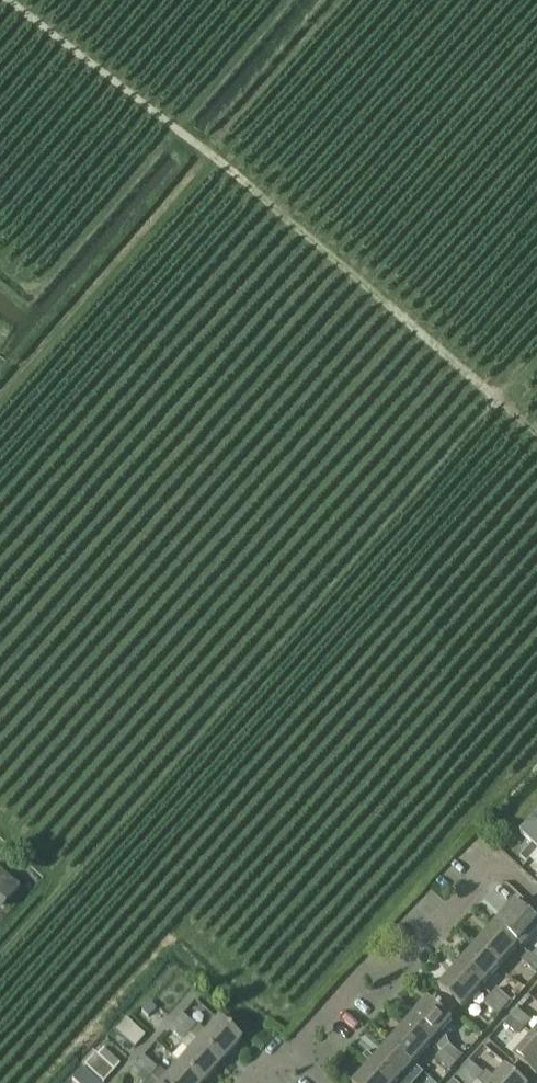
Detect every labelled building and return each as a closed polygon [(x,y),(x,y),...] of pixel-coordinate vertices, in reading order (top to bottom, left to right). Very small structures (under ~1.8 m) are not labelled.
[(536,854),(536,820),(523,835),(532,844),(521,857),(528,864),(536,854)] [(0,872),(0,913),(1,913),(21,889),(0,872)] [(519,947),(522,951),(536,934),(536,923),(523,911),(516,905),(497,926),(520,946),(519,947)] [(523,911),(536,923),(536,913),(528,905),(523,911)] [(501,967),(519,947),(520,946),(497,926),(478,947),(501,967)] [(478,947),(459,969),(482,989),(501,967),(478,947)] [(529,956),(523,963),(536,974),(536,973),(536,963),(529,956)] [(463,1011),(482,989),(459,969),(440,990),(444,993),(458,1007),(463,1011)] [(491,997),(506,1009),(512,1002),(498,989),(491,997)] [(430,1001),(411,1023),(433,1044),(442,1052),(442,1051),(456,1064),(463,1057),(449,1046),(447,1038),(443,1033),(453,1021),(449,1018),(458,1007),(444,993),(434,1005),(430,1001)] [(499,1017),(506,1009),(491,997),(485,1004),(499,1017)] [(150,1004),(142,1012),(148,1018),(156,1010),(150,1004)] [(518,1010),(511,1017),(525,1030),(532,1023),(518,1010)] [(184,1017),(177,1025),(188,1035),(195,1027),(184,1017)] [(525,1030),(511,1017),(505,1025),(519,1037),(525,1030)] [(145,1037),(126,1020),(115,1032),(134,1049),(145,1037)] [(218,1020),(198,1042),(221,1062),(241,1040),(218,1020)] [(415,1065),(433,1044),(411,1023),(392,1045),(415,1065)] [(181,1043),(188,1035),(177,1025),(170,1033),(181,1043)] [(535,1039),(515,1061),(536,1081),(536,1041),(535,1039)] [(179,1064),(201,1082),(203,1082),(221,1062),(198,1042),(197,1043),(179,1064)] [(415,1065),(392,1045),(372,1067),(391,1082),(411,1082),(404,1077),(415,1065)] [(442,1051),(442,1052),(436,1059),(450,1071),(456,1064),(442,1051)] [(95,1055),(84,1067),(102,1082),(103,1082),(114,1072),(95,1055)] [(136,1064),(151,1078),(158,1070),(142,1057),(136,1064)] [(464,1070),(479,1082),(485,1076),(470,1063),(464,1070)] [(136,1064),(129,1072),(141,1082),(146,1082),(151,1078),(136,1064)] [(162,1082),(201,1082),(179,1064),(162,1082)] [(372,1067),(358,1082),(391,1082),(372,1067)] [(82,1069),(72,1081),(74,1082),(98,1082),(82,1069)] [(464,1070),(458,1077),(464,1082),(479,1082),(464,1070)] [(496,1082),(520,1082),(507,1071),(496,1082)]
